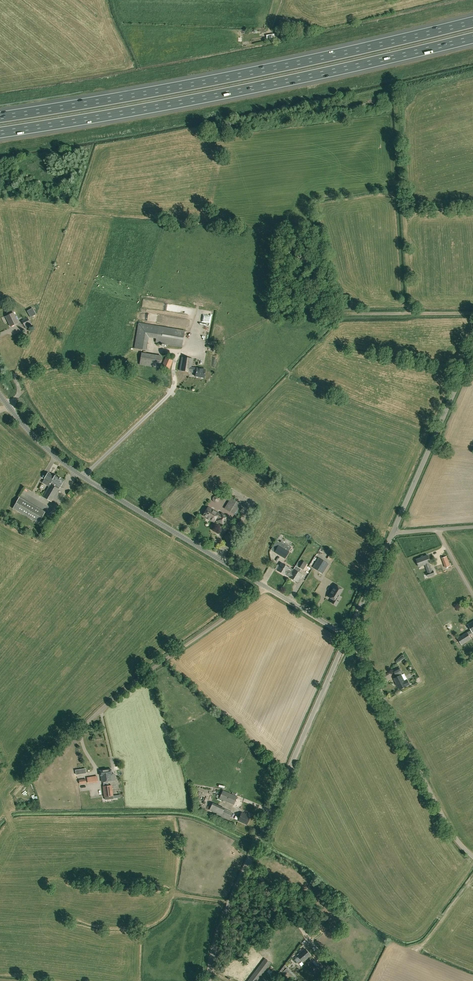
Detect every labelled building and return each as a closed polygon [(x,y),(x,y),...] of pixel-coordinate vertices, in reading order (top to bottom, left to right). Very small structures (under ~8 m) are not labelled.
[(322,297),(328,295),(325,285),(320,287),(322,297)] [(30,317),(36,314),(32,308),(27,311),(30,317)] [(11,326),(18,323),(13,312),(6,316),(11,326)] [(26,328),(31,325),(28,318),(22,321),(26,328)] [(159,327),(138,323),(134,348),(144,350),(147,334),(157,336),(155,342),(182,346),(184,330),(159,326),(159,327)] [(159,368),(161,356),(141,353),(139,364),(159,368)] [(168,372),(173,360),(166,357),(161,369),(168,372)] [(204,378),(205,369),(191,367),(192,358),(182,357),(180,370),(190,372),(190,371),(196,372),(195,376),(204,378)] [(54,476),(48,472),(44,479),(51,483),(50,484),(43,497),(51,501),(59,489),(60,486),(64,480),(55,475),(54,476)] [(236,515),(242,505),(234,499),(235,498),(232,496),(224,508),(236,515)] [(39,523),(45,512),(19,497),(13,508),(39,523)] [(220,515),(218,514),(218,513),(208,507),(205,512),(204,512),(203,513),(203,514),(203,515),(214,521),(216,517),(218,518),(217,521),(223,524),(227,517),(221,513),(220,515)] [(287,560),(291,554),(292,553),(289,551),(291,547),(282,541),(279,545),(278,544),(276,549),(274,552),(275,552),(285,558),(287,560)] [(432,571),(429,563),(431,562),(428,555),(417,559),(419,567),(425,564),(428,573),(427,573),(428,576),(435,574),(433,571),(432,571)] [(312,565),(315,561),(309,557),(306,560),(312,565)] [(322,573),(324,571),(328,564),(319,558),(314,567),(309,574),(304,582),(313,587),(322,572),(322,573)] [(289,576),(293,570),(281,563),(277,570),(284,574),(285,573),(289,576)] [(297,582),(302,574),(293,569),(293,570),(289,576),(289,577),(297,582)] [(331,596),(337,600),(344,590),(336,585),(343,573),(336,569),(325,587),(334,592),(331,596)] [(462,645),(471,638),(467,632),(457,638),(462,645)] [(403,674),(401,670),(395,674),(397,677),(394,678),(400,689),(407,686),(409,684),(407,680),(404,674),(403,674)] [(112,780),(111,774),(112,774),(111,769),(100,770),(100,775),(101,775),(102,781),(112,780)] [(105,796),(113,795),(111,785),(104,786),(105,796)] [(234,804),(237,797),(223,790),(220,798),(234,804)] [(229,820),(233,812),(225,808),(213,802),(209,810),(221,815),(221,817),(229,820)] [(247,825),(251,816),(242,812),(238,821),(247,825)] [(303,962),(311,956),(305,949),(298,956),(295,959),(298,963),(301,960),(303,962)] [(271,963),(265,958),(247,980),(257,980),(271,963)] [(281,972),(288,979),(293,975),(287,968),(286,968),(281,972)]
